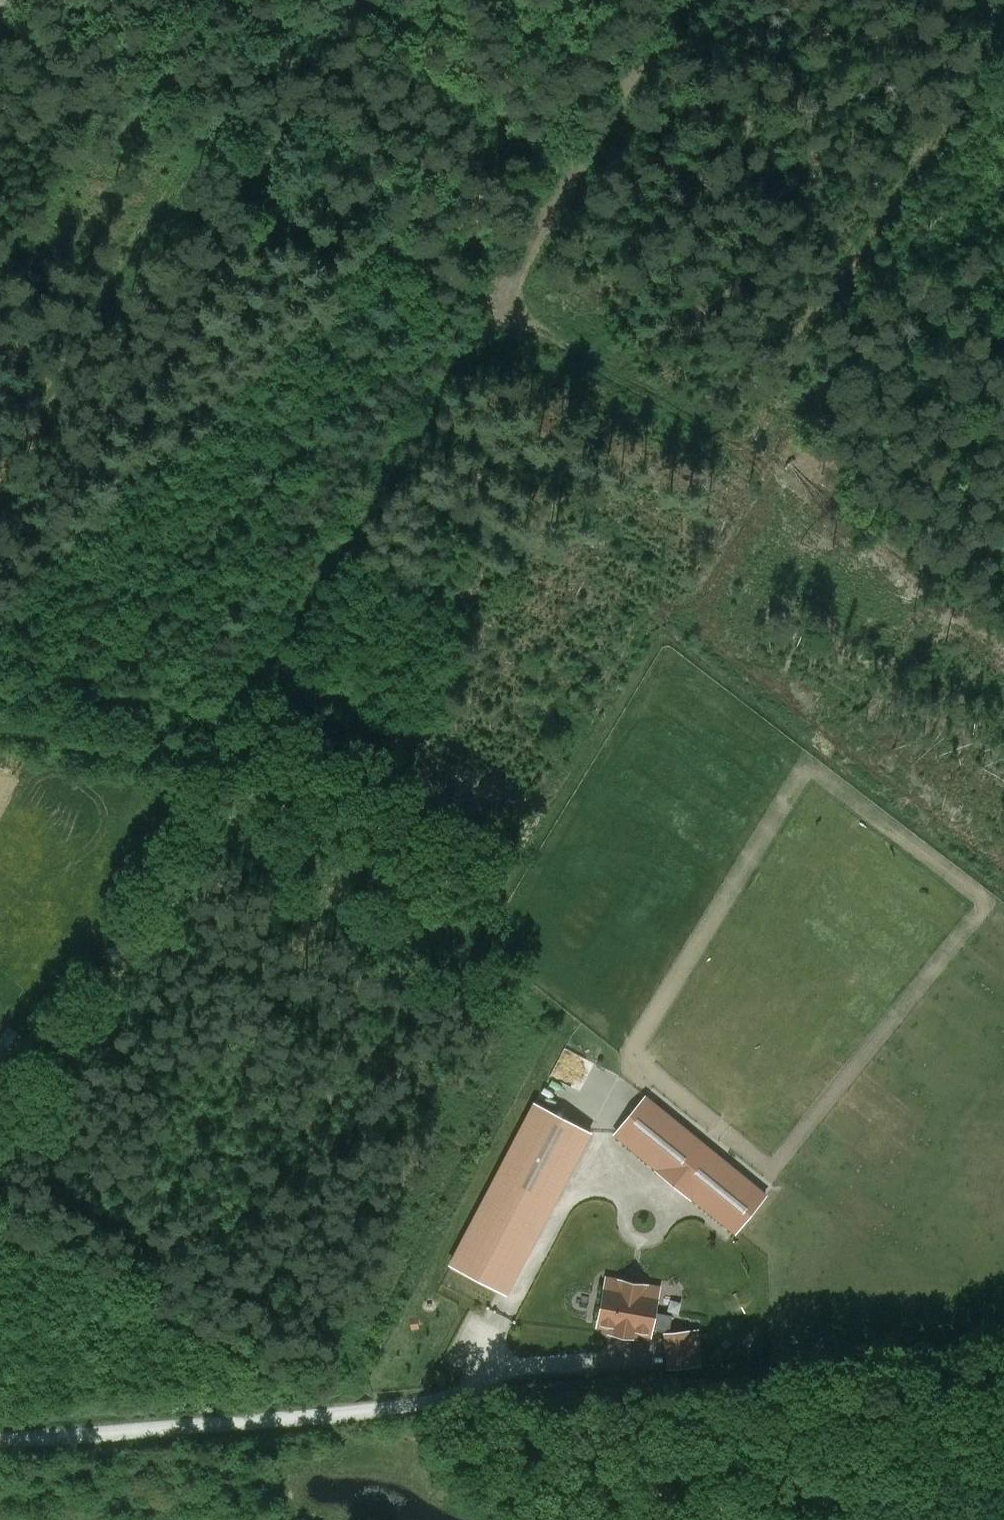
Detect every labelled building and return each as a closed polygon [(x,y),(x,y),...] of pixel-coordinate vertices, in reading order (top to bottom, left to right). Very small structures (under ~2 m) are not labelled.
[(3,1038),(20,1055),(33,1042),(15,1025),(3,1038)] [(646,1095),(614,1133),(735,1233),(767,1195),(646,1095)] [(534,1102),(449,1264),(507,1294),(591,1132),(534,1102)] [(621,1290),(605,1287),(598,1323),(614,1326),(613,1333),(634,1337),(635,1330),(651,1333),(652,1329),(670,1332),(673,1315),(654,1312),(657,1296),(641,1294),(643,1285),(623,1281),(621,1290)] [(702,1365),(698,1330),(664,1334),(667,1368),(702,1365)]
